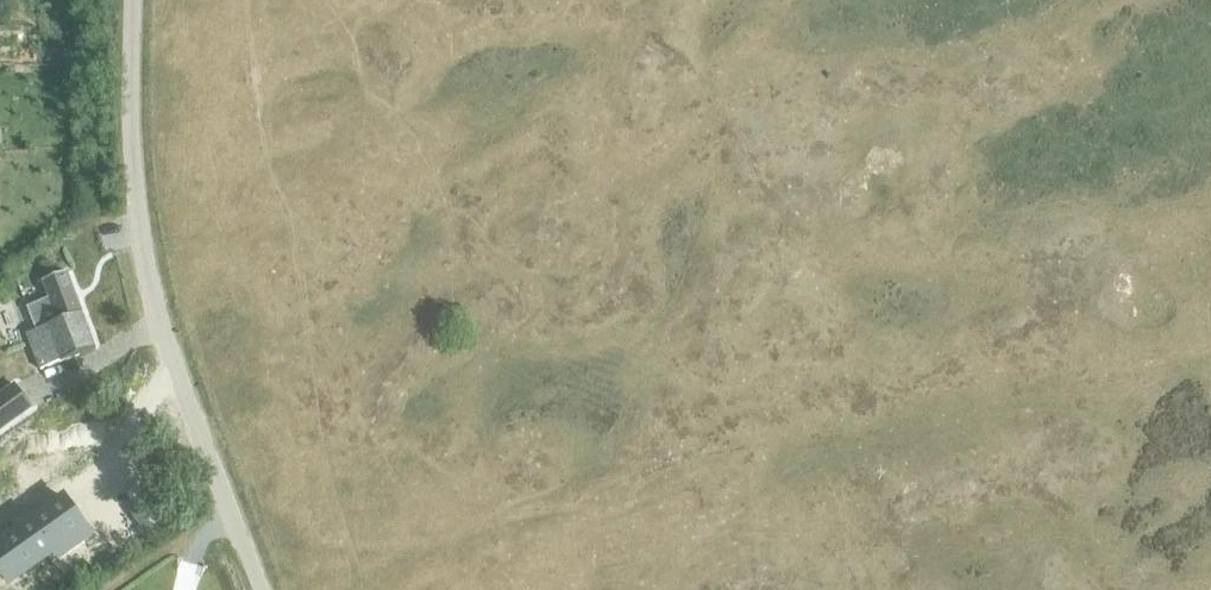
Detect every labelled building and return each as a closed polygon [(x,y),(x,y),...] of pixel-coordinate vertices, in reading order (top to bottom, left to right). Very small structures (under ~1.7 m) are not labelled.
[(15,9),(15,0),(0,0),(0,9),(15,9)] [(36,331),(27,334),(41,370),(95,350),(81,314),(82,314),(67,273),(43,282),(50,299),(28,308),(36,331)] [(0,395),(0,432),(32,408),(15,384),(0,395)] [(23,571),(87,525),(66,495),(2,541),(23,571)]
